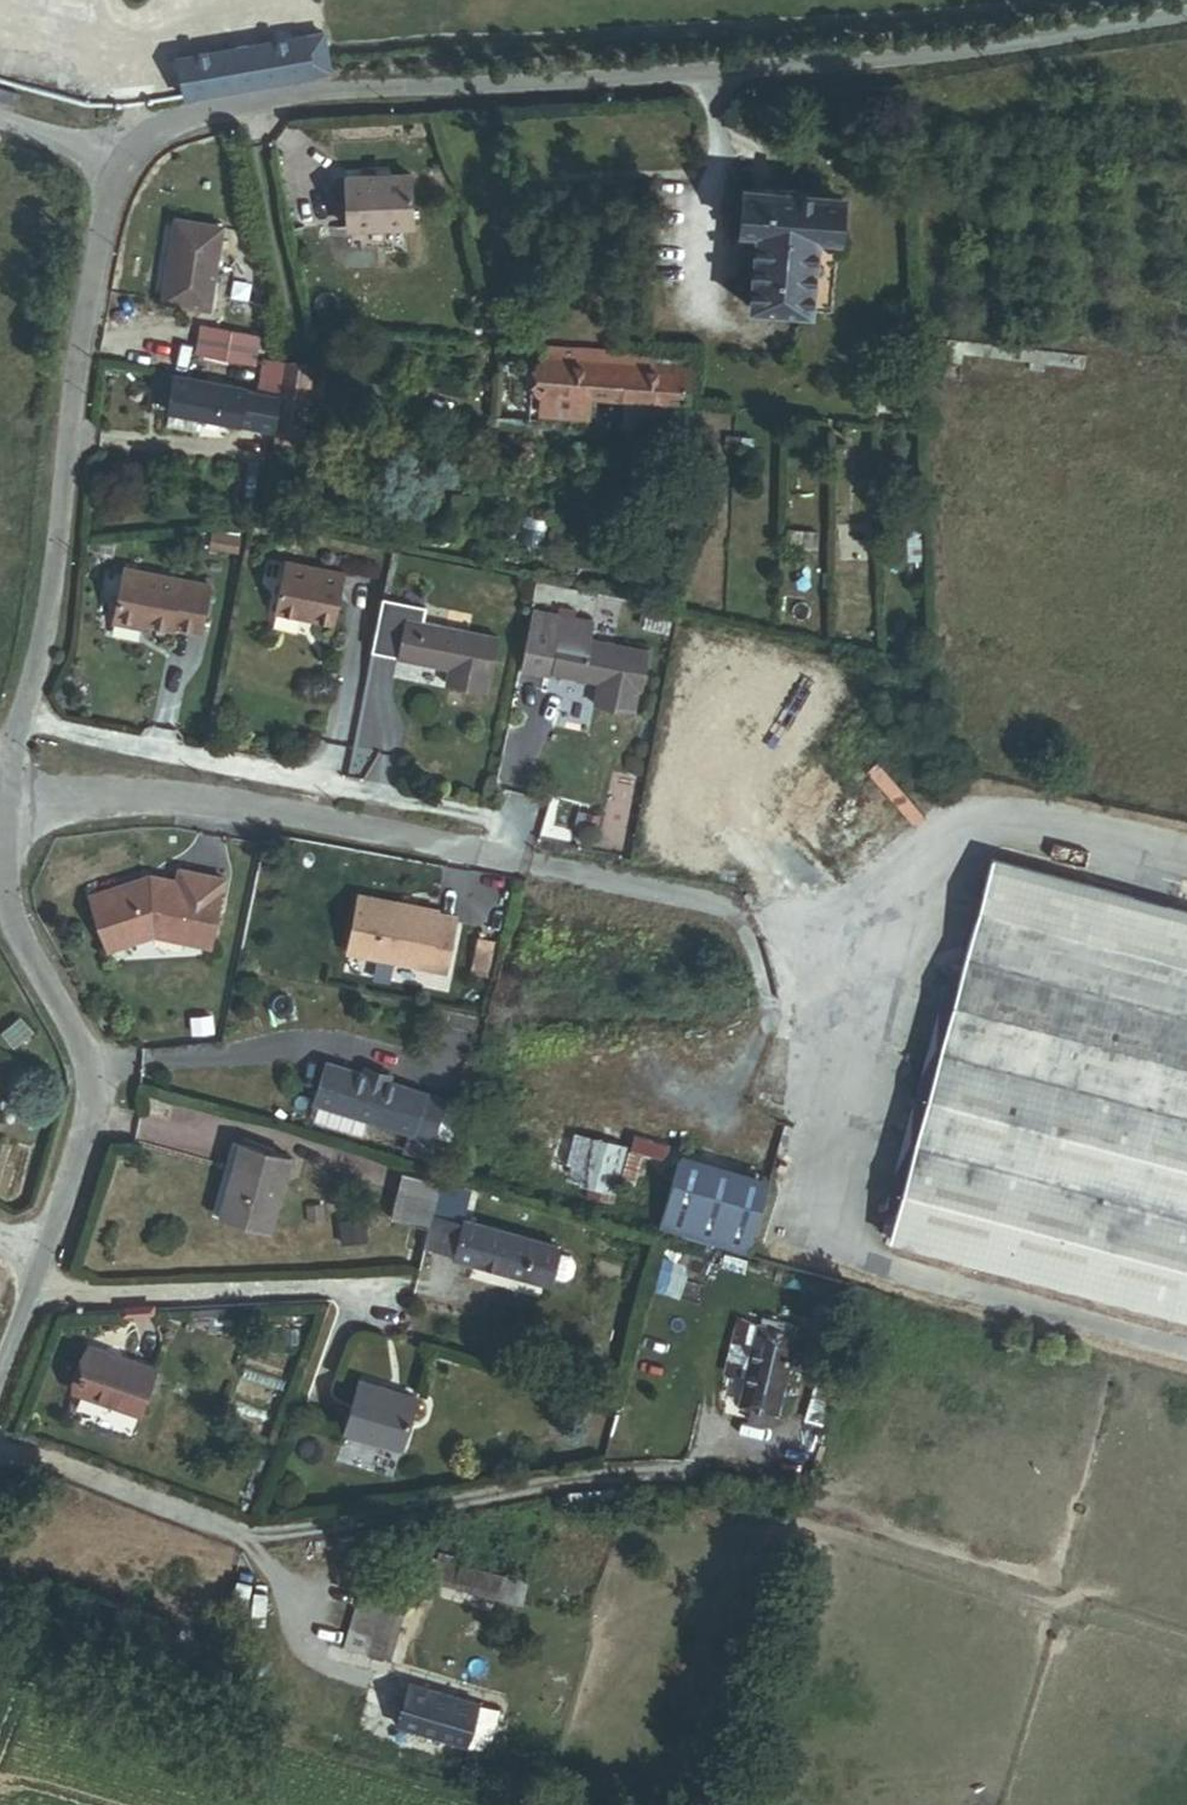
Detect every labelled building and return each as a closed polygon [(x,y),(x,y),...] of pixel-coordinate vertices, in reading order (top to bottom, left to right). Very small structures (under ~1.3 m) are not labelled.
[(329,72),(323,33),(178,56),(185,94),(329,72)] [(0,88),(0,102),(16,107),(20,94),(0,88)] [(384,167),(385,176),(399,175),(399,167),(384,167)] [(385,176),(353,177),(354,230),(421,228),(420,175),(399,175),(385,176)] [(841,189),(743,181),(739,225),(757,226),(754,260),(744,259),(743,270),(751,270),(748,301),(813,306),(819,233),(837,234),(841,189)] [(178,220),(163,299),(207,307),(222,229),(178,220)] [(884,325),(875,403),(888,405),(895,346),(947,352),(946,360),(960,362),(961,354),(1028,362),(1027,369),(1042,371),(1043,363),(1083,368),(1084,354),(897,332),(897,326),(884,325)] [(263,336),(205,326),(201,353),(258,363),(263,336)] [(690,355),(503,340),(496,425),(535,428),(536,419),(684,430),(690,355)] [(281,396),(287,363),(263,359),(257,392),(281,396)] [(317,368),(287,363),(281,396),(276,430),(303,435),(305,435),(317,368)] [(257,392),(161,375),(159,390),(177,393),(171,427),(201,432),(204,417),(276,430),(281,396),(257,392)] [(276,430),(272,451),(300,455),(303,435),(276,430)] [(817,531),(787,529),(786,546),(815,548),(817,531)] [(240,538),(213,533),(210,548),(237,552),(240,538)] [(355,572),(296,558),(284,611),(343,624),(355,572)] [(217,584),(131,568),(122,619),(148,624),(174,629),(175,626),(208,632),(217,584)] [(494,676),(501,636),(425,622),(428,607),(389,600),(380,650),(454,663),(449,687),(487,694),(490,676),(494,676)] [(569,618),(535,612),(526,663),(601,677),(597,701),(634,708),(637,689),(641,690),(648,650),(566,635),(569,618)] [(681,618),(663,614),(660,632),(678,636),(681,618)] [(148,624),(122,619),(121,624),(147,629),(148,624)] [(599,818),(587,815),(584,829),(596,832),(599,818)] [(888,1236),(1186,1293),(1186,897),(962,854),(888,1236)] [(96,897),(114,951),(159,936),(215,947),(229,880),(185,871),(183,883),(155,877),(96,897)] [(446,904),(367,888),(355,951),(451,971),(463,911),(445,907),(446,904)] [(478,940),(475,957),(490,960),(494,943),(478,940)] [(490,960),(475,957),(471,972),(487,976),(490,960)] [(446,1102),(328,1063),(316,1101),(414,1133),(408,1154),(428,1160),(446,1102)] [(628,1147),(600,1139),(584,1196),(612,1204),(628,1147)] [(291,1168),(241,1152),(219,1221),(269,1237),(291,1168)] [(766,1183),(682,1158),(664,1221),(747,1246),(766,1183)] [(402,1171),(389,1216),(425,1227),(437,1187),(438,1182),(402,1171)] [(438,1182),(437,1187),(472,1197),(473,1191),(439,1181),(438,1182)] [(562,1251),(465,1221),(472,1197),(437,1187),(425,1227),(422,1239),(456,1250),(455,1252),(552,1283),(554,1277),(566,1280),(569,1279),(573,1267),(571,1264),(559,1260),(562,1251)] [(794,1334),(761,1326),(743,1405),(750,1407),(776,1413),(794,1334)] [(154,1377),(95,1354),(78,1400),(136,1423),(154,1377)] [(349,1381),(333,1435),(389,1451),(405,1398),(349,1381)] [(776,1413),(750,1407),(746,1422),(773,1428),(776,1413)] [(505,1581),(403,1549),(386,1603),(363,1595),(353,1627),(376,1634),(369,1655),(391,1662),(418,1578),(497,1603),(505,1581)] [(399,1724),(410,1685),(377,1675),(359,1733),(393,1743),(399,1724)] [(482,1706),(410,1685),(399,1724),(470,1745),(482,1706)] [(503,1712),(482,1706),(470,1745),(491,1751),(503,1712)]
